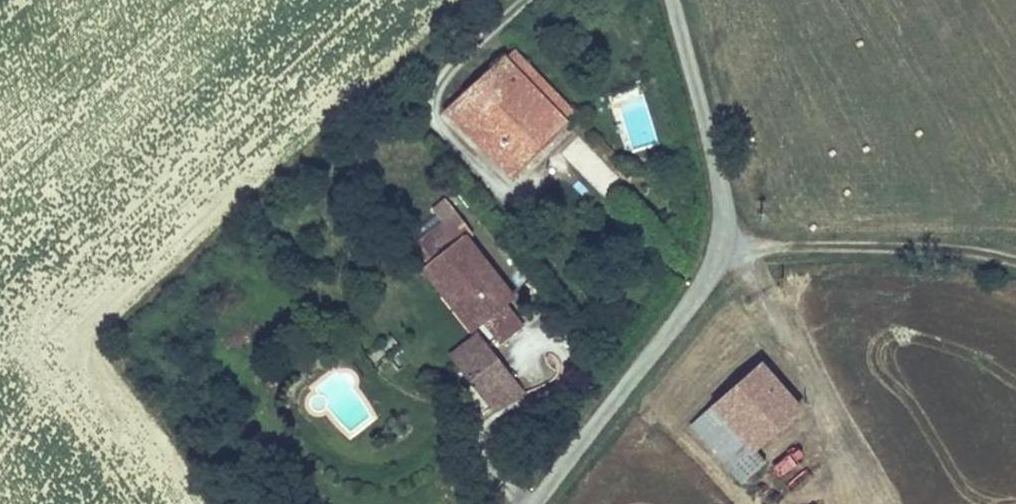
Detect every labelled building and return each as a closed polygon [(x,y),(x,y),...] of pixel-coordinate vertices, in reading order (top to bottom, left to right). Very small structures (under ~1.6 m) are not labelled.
[(512,53),(501,63),(564,131),(575,122),(512,53)] [(512,178),(564,131),(501,63),(449,108),(512,178)] [(446,293),(455,287),(477,321),(490,341),(515,324),(504,305),(510,301),(465,236),(478,226),(465,206),(415,238),(428,258),(425,262),(446,293)] [(469,327),(477,321),(455,287),(446,293),(469,327)] [(450,366),(479,345),(470,333),(441,353),(450,366)] [(488,358),(479,345),(450,366),(460,379),(488,358)] [(488,358),(460,379),(477,404),(513,393),(488,358)] [(758,453),(802,417),(760,368),(693,427),(740,483),(765,461),(758,453)]
